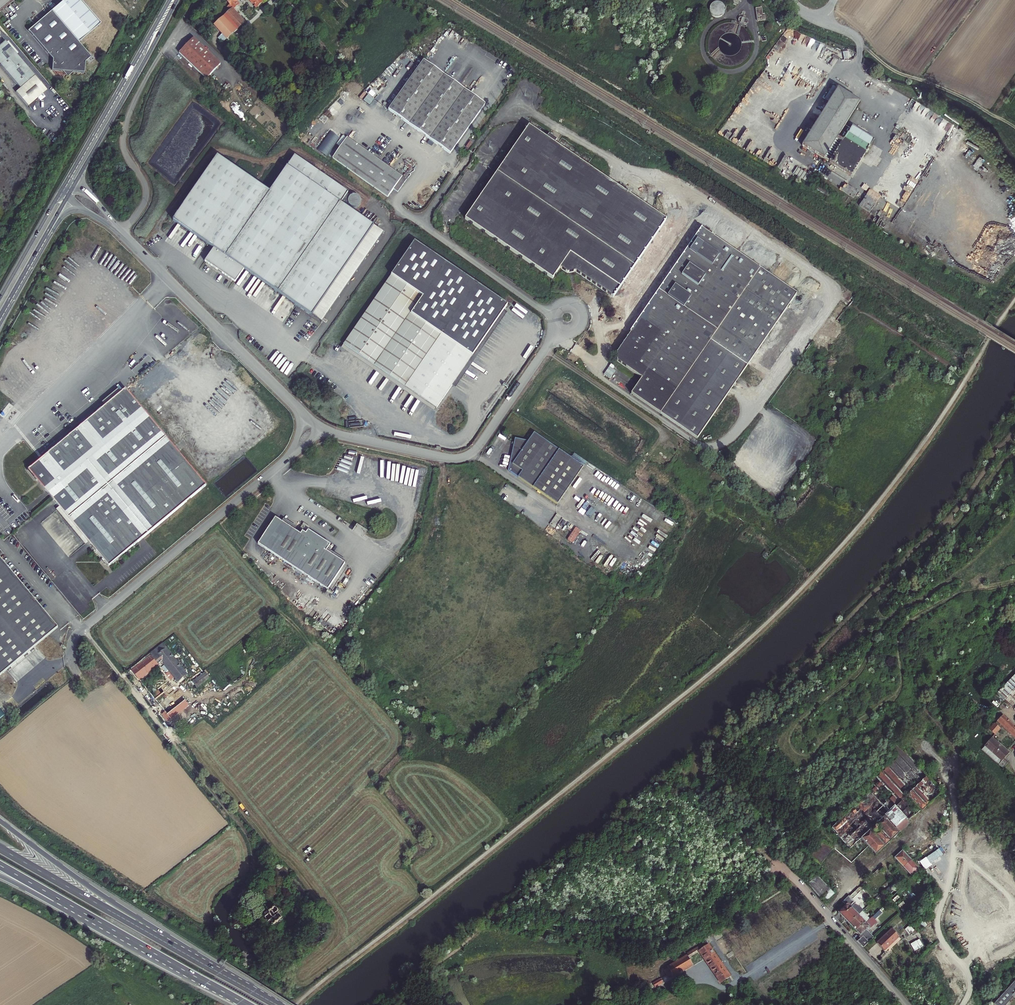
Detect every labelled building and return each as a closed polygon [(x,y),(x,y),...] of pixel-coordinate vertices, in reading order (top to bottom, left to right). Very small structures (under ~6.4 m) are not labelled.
[(51,10),(78,43),(100,25),(80,0),(64,0),(51,10)] [(230,5),(227,7),(231,11),(225,16),(239,29),(245,24),(233,12),(234,11),(235,9),(238,6),(235,3),(238,0),(226,0),(230,5)] [(257,8),(262,3),(259,0),(250,0),(257,8)] [(762,14),(761,8),(755,9),(757,21),(765,20),(764,14),(762,14)] [(78,43),(51,10),(28,30),(52,59),(51,69),(62,70),(73,71),(83,72),(84,62),(90,57),(78,43)] [(220,65),(193,38),(179,53),(206,79),(220,65)] [(5,42),(0,47),(0,65),(21,89),(16,93),(28,107),(38,99),(47,91),(23,63),(20,60),(5,42)] [(485,105),(424,61),(388,110),(450,154),(485,105)] [(837,138),(859,103),(837,89),(802,146),(824,160),(824,159),(829,162),(829,163),(851,177),(874,139),(852,126),(843,140),(842,140),(842,141),(837,138)] [(32,112),(38,99),(28,107),(32,112)] [(545,139),(528,127),(513,148),(511,148),(512,151),(495,174),(606,253),(614,258),(646,209),(553,144),(556,140),(548,135),(545,139)] [(333,158),(388,197),(402,177),(347,138),(333,158)] [(352,195),(350,196),(347,194),(348,192),(294,155),(268,192),(216,156),(171,220),(213,249),(204,261),(234,282),(243,269),(321,322),(383,233),(349,210),(340,204),(343,199),(348,202),(349,204),(350,206),(352,207),(354,207),(356,207),(358,205),(359,204),(360,202),(360,200),(359,198),(358,196),(356,195),(354,195),(352,195)] [(805,179),(807,173),(796,168),(793,174),(805,179)] [(587,280),(606,253),(495,174),(481,195),(479,195),(479,197),(464,220),(469,223),(469,225),(472,225),(481,232),(482,234),(484,234),(494,240),(494,243),(496,242),(506,249),(507,251),(509,251),(518,257),(519,260),(521,259),(531,266),(532,268),(534,268),(543,275),(544,277),(546,276),(552,280),(553,277),(556,277),(555,275),(559,269),(566,274),(574,272),(587,280)] [(614,258),(595,286),(612,297),(664,221),(646,209),(614,258)] [(700,228),(616,353),(616,361),(641,378),(631,394),(660,414),(759,269),(700,228)] [(422,297),(410,314),(420,321),(422,319),(436,327),(466,278),(414,243),(391,276),(422,297)] [(614,258),(606,253),(587,280),(595,286),(614,258)] [(788,288),(759,269),(660,414),(698,439),(796,293),(788,288)] [(410,314),(422,297),(391,276),(343,345),(374,366),(410,314)] [(472,357),(507,306),(466,278),(436,327),(422,319),(420,321),(441,335),(472,357)] [(380,370),(405,388),(441,335),(420,321),(410,314),(374,366),(380,370)] [(826,321),(825,333),(835,333),(835,322),(826,321)] [(822,332),(819,339),(827,343),(830,337),(822,332)] [(436,409),(472,357),(441,335),(405,388),(436,409)] [(206,486),(126,389),(40,461),(38,461),(27,469),(27,471),(35,480),(36,480),(61,510),(105,473),(113,481),(129,497),(131,498),(132,498),(134,498),(135,497),(138,496),(166,475),(175,482),(190,499),(206,486)] [(528,441),(515,438),(508,470),(557,504),(583,466),(533,432),(528,441)] [(97,553),(109,567),(190,499),(175,482),(166,475),(138,496),(135,497),(134,498),(132,498),(131,498),(129,497),(113,481),(105,473),(61,510),(97,553)] [(270,553),(327,590),(344,564),(325,551),(330,545),(308,530),(304,537),(300,534),(298,537),(292,533),(294,530),(281,522),(275,518),(258,544),(265,549),(270,553)] [(281,522),(294,530),(296,527),(284,519),(281,522)] [(300,534),(304,537),(308,530),(310,527),(303,523),(297,532),(300,534)] [(351,531),(361,538),(367,531),(356,524),(351,531)] [(57,627),(0,558),(0,675),(57,627)] [(162,662),(178,682),(187,675),(162,644),(146,657),(147,659),(132,671),(139,680),(157,666),(153,660),(157,656),(162,662)] [(157,666),(162,662),(157,656),(153,660),(157,666)] [(197,688),(210,678),(205,672),(192,683),(197,688)] [(1014,711),(1014,675),(997,694),(1012,708),(1014,711)] [(178,702),(184,710),(189,706),(173,686),(155,700),(164,712),(162,715),(168,722),(175,717),(169,709),(173,706),(178,702)] [(178,702),(173,706),(179,713),(184,710),(178,702)] [(173,706),(169,709),(175,717),(179,713),(173,706)] [(1002,716),(997,721),(1014,737),(1014,728),(1002,716)] [(986,733),(992,738),(1000,729),(994,724),(994,723),(986,733)] [(991,739),(984,747),(1001,762),(999,765),(1002,767),(1003,769),(1008,763),(1004,759),(1008,754),(991,739)] [(831,830),(849,850),(860,839),(875,855),(909,823),(907,822),(913,816),(906,808),(910,804),(904,798),(907,796),(921,812),(942,792),(896,743),(890,749),(892,751),(891,753),(894,757),(864,786),(863,786),(863,787),(870,794),(831,830)] [(981,750),(999,765),(1001,762),(984,747),(981,750)] [(823,843),(822,843),(810,857),(820,865),(832,849),(823,843)] [(925,857),(930,864),(940,857),(936,850),(925,857)] [(912,877),(920,869),(902,851),(894,858),(912,877)] [(806,875),(812,869),(808,866),(803,873),(806,875)] [(813,886),(820,879),(816,875),(807,884),(809,886),(811,884),(813,886)] [(822,898),(826,902),(834,894),(820,879),(813,886),(811,884),(809,886),(820,900),(822,898)] [(850,897),(843,903),(846,905),(838,913),(842,917),(856,903),(850,897)] [(849,925),(858,916),(863,911),(857,906),(858,905),(856,903),(842,917),(849,925)] [(273,907),(265,915),(266,917),(264,918),(267,920),(268,922),(267,924),(270,927),(273,925),(277,921),(279,924),(283,920),(281,917),(282,917),(276,911),(277,911),(277,910),(274,907),(273,907)] [(856,932),(860,936),(866,930),(869,927),(870,928),(875,923),(876,922),(874,920),(882,913),(879,910),(870,918),(856,932)] [(868,916),(867,918),(865,915),(861,919),(858,916),(849,925),(856,932),(870,918),(868,916)] [(909,935),(914,930),(909,925),(904,929),(909,935)] [(884,951),(898,937),(891,929),(877,943),(884,951)] [(860,936),(861,937),(863,936),(869,942),(873,938),(871,936),(866,930),(860,936)] [(863,948),(869,942),(863,936),(861,937),(860,938),(857,941),(863,948)] [(916,941),(910,944),(915,951),(923,946),(919,939),(916,941)] [(697,948),(687,954),(688,956),(698,950),(699,951),(709,965),(717,960),(707,945),(706,942),(697,948)] [(717,960),(719,959),(709,944),(707,945),(717,960)] [(699,951),(698,951),(708,966),(709,965),(699,951)] [(681,972),(692,965),(686,957),(684,958),(683,956),(675,961),(675,962),(676,963),(667,968),(664,970),(669,979),(672,977),(680,972),(681,972)] [(719,959),(717,960),(729,977),(731,976),(719,959)] [(709,965),(721,983),(729,977),(717,960),(709,965)] [(708,966),(719,984),(721,983),(709,965),(708,966)] [(655,987),(663,983),(660,979),(652,983),(655,987)] [(1014,998),(1014,980),(994,1004),(995,1004),(1006,1004),(1013,997),(1014,998)]
